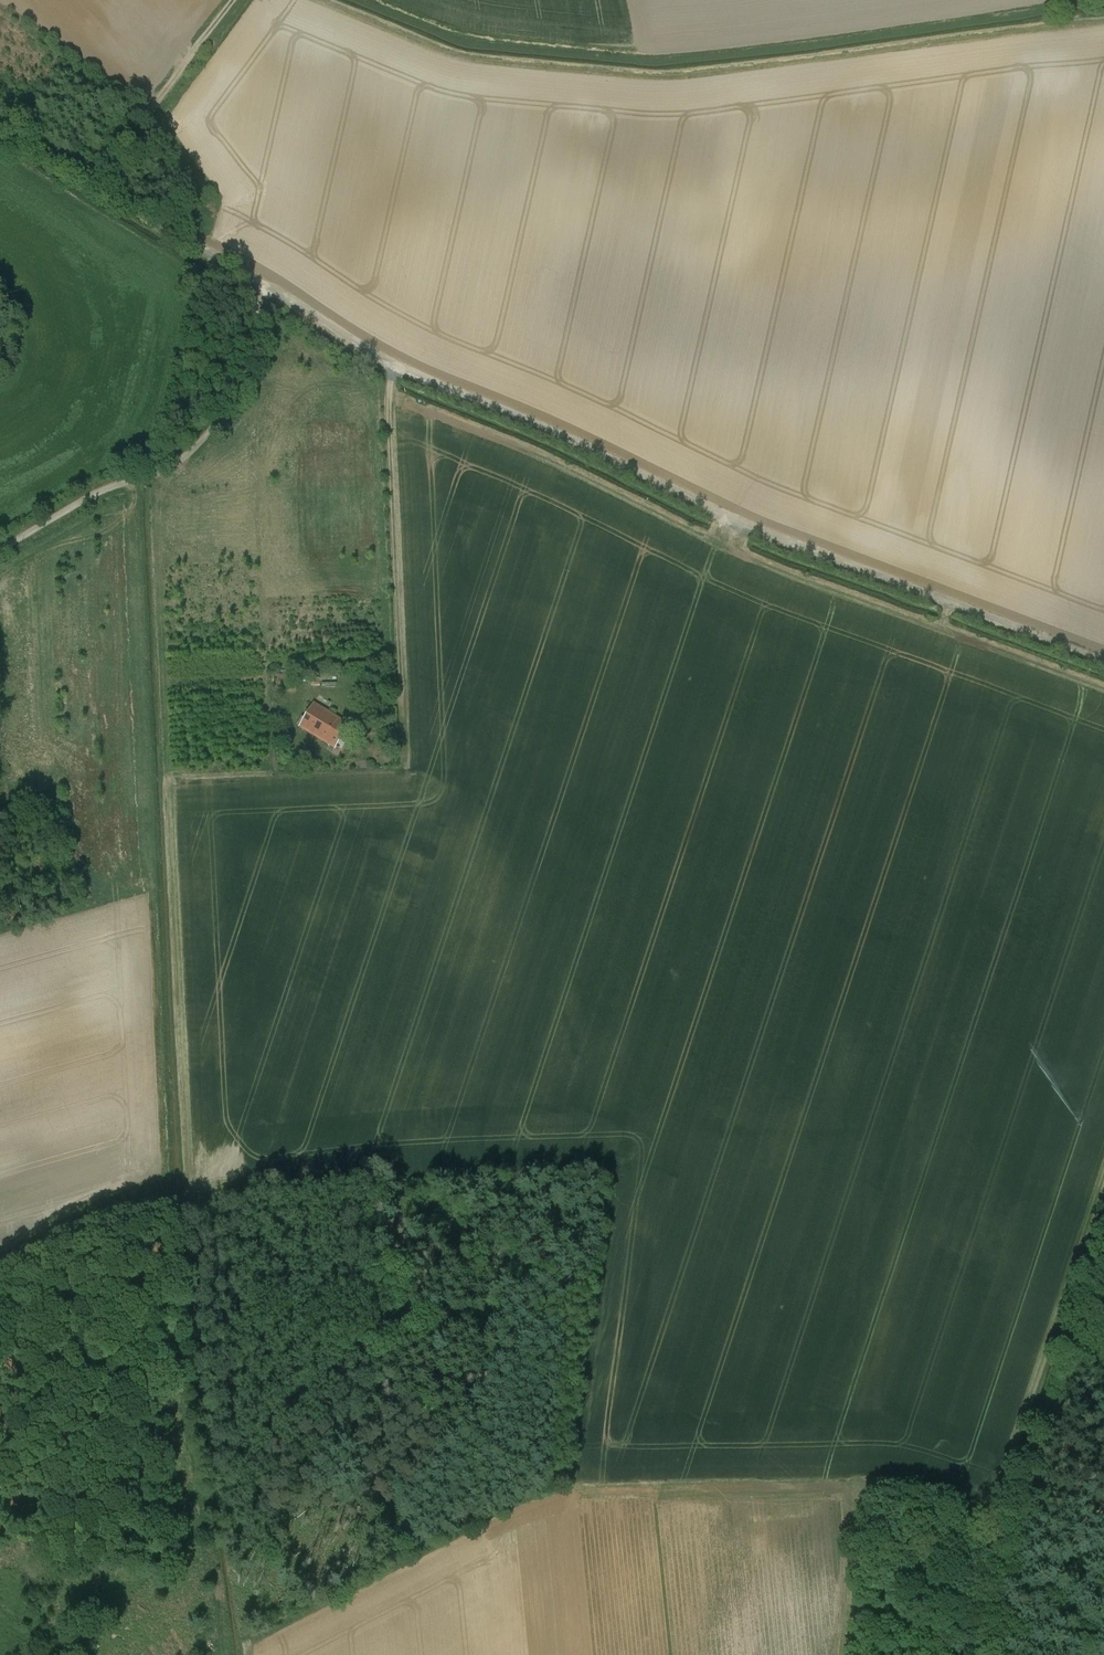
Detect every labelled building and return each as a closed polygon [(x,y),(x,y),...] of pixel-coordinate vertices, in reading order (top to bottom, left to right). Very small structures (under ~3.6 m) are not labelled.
[(349,725),(314,704),(299,727),(335,749),(349,725)]
